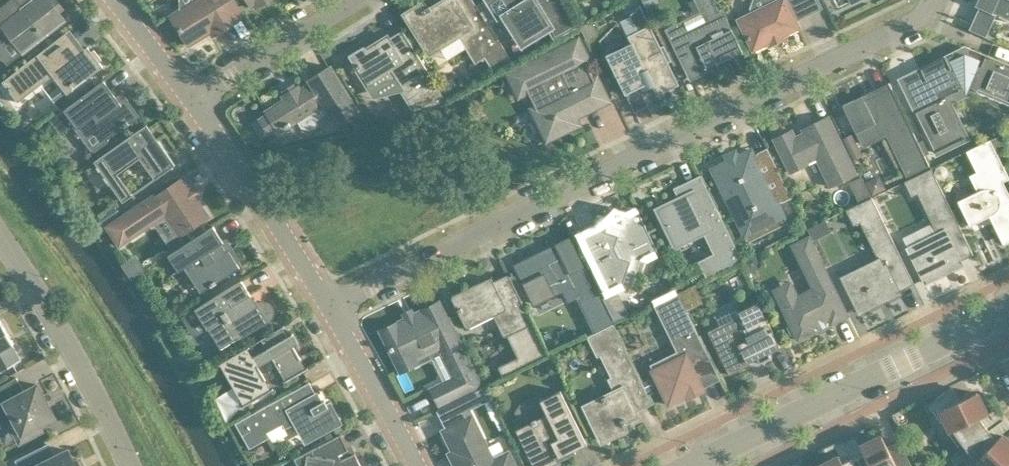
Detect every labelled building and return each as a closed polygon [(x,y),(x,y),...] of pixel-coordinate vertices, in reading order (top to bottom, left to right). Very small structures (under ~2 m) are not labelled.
[(59,11),(51,0),(31,0),(23,6),(18,0),(8,0),(0,7),(0,44),(11,35),(23,52),(66,19),(59,11)] [(242,12),(242,11),(235,0),(203,0),(192,7),(189,3),(171,14),(189,44),(209,32),(212,37),(215,35),(214,34),(241,17),(242,18),(245,17),(242,12)] [(420,38),(426,48),(428,46),(430,50),(437,46),(438,48),(447,42),(445,41),(457,33),(475,62),(485,56),(495,71),(512,61),(474,0),(444,0),(439,3),(441,7),(434,11),(430,5),(423,9),(421,5),(407,14),(412,20),(410,21),(420,38)] [(498,21),(508,14),(523,40),(549,24),(555,35),(574,24),(559,0),(485,0),(498,21)] [(647,9),(659,2),(658,0),(642,0),(647,9)] [(735,33),(719,0),(698,0),(708,20),(688,30),(683,21),(668,28),(691,77),(710,67),(708,63),(716,60),(717,62),(741,50),(742,52),(743,51),(735,33)] [(739,18),(745,30),(753,49),(767,42),(786,33),(800,26),(796,19),(809,12),(822,6),(819,0),(764,0),(766,4),(739,18)] [(975,5),(979,7),(969,28),(986,36),(996,14),(1008,20),(1008,0),(977,0),(975,5)] [(631,42),(607,54),(617,75),(620,80),(623,87),(626,93),(639,86),(641,91),(642,90),(653,85),(657,93),(679,83),(668,61),(672,59),(664,44),(661,45),(641,4),(631,13),(639,29),(628,34),(631,42)] [(590,21),(580,26),(586,38),(596,33),(596,32),(590,21)] [(353,66),(355,69),(356,68),(367,85),(389,71),(412,108),(446,99),(403,29),(390,37),(388,33),(366,47),(364,45),(349,54),(355,65),(353,66)] [(3,80),(18,101),(58,71),(71,88),(70,89),(71,90),(103,65),(100,61),(103,59),(94,48),(91,50),(88,46),(81,51),(67,31),(3,80)] [(532,107),(538,119),(547,137),(539,141),(539,143),(579,123),(573,111),(584,106),(586,110),(609,99),(609,98),(608,98),(597,75),(594,77),(587,62),(590,60),(579,38),(509,72),(520,95),(528,91),(536,106),(532,107)] [(673,48),(668,51),(672,59),(675,65),(679,62),(673,48)] [(985,54),(983,60),(970,55),(960,55),(948,61),(945,55),(920,67),(921,69),(905,77),(918,104),(922,102),(923,106),(915,110),(935,151),(965,136),(945,95),(942,96),(941,93),(954,86),(956,90),(959,88),(961,91),(971,90),(973,88),(976,89),(979,82),(1008,94),(1008,64),(985,54)] [(331,65),(329,67),(310,79),(311,82),(301,88),(299,85),(284,95),(286,98),(267,110),(280,130),(298,118),(303,125),(311,128),(317,124),(318,116),(329,110),(336,121),(358,108),(331,65)] [(94,78),(73,93),(77,99),(88,91),(98,83),(94,78)] [(98,83),(88,91),(77,99),(50,119),(61,133),(76,122),(95,147),(135,118),(134,116),(138,113),(128,99),(129,99),(126,95),(120,100),(104,79),(98,83)] [(843,104),(851,122),(856,131),(875,122),(881,135),(887,132),(907,173),(928,163),(929,165),(930,164),(925,154),(919,141),(889,81),(888,82),(890,85),(864,98),(862,94),(843,104)] [(446,84),(441,87),(447,97),(455,91),(451,85),(446,84)] [(361,112),(345,122),(350,130),(369,126),(361,112)] [(792,129),(774,137),(783,155),(791,171),(808,163),(807,161),(816,156),(831,186),(856,174),(837,134),(828,116),(803,128),(805,132),(795,136),(792,129)] [(131,134),(103,154),(116,172),(140,155),(156,177),(159,175),(176,163),(147,123),(131,134)] [(851,133),(843,137),(853,159),(862,155),(851,133)] [(958,199),(961,206),(970,224),(990,215),(1004,243),(1008,240),(1008,192),(1003,180),(1008,177),(1008,176),(990,138),(967,149),(979,173),(974,176),(981,188),(958,199)] [(923,139),(919,141),(925,154),(930,152),(923,139)] [(751,147),(740,153),(737,155),(738,158),(731,161),(729,159),(715,166),(728,193),(730,192),(733,199),(729,201),(745,235),(785,216),(778,203),(792,197),(768,147),(754,153),(751,147)] [(936,166),(935,169),(936,173),(938,175),(942,176),(945,176),(948,173),(949,170),(948,166),(946,163),(942,162),(939,163),(936,166)] [(932,221),(904,235),(909,246),(908,247),(917,263),(925,281),(944,272),(942,269),(962,259),(974,253),(965,235),(931,167),(904,180),(912,195),(918,192),(932,221)] [(664,217),(673,235),(674,237),(678,235),(680,240),(702,229),(714,252),(698,260),(706,277),(742,259),(701,174),(698,175),(700,180),(690,185),(689,182),(681,186),(680,184),(674,187),(680,199),(664,207),(668,215),(664,217)] [(861,175),(850,181),(853,189),(865,183),(861,175)] [(154,193),(137,204),(107,224),(120,244),(166,214),(180,234),(201,220),(202,220),(209,215),(204,207),(204,208),(183,177),(156,196),(154,193)] [(874,177),(865,181),(872,195),(886,188),(882,180),(874,177)] [(842,276),(851,294),(860,312),(878,303),(877,299),(898,289),(898,290),(914,282),(872,196),(846,209),(854,224),(860,221),(879,258),(874,260),(875,262),(861,268),(861,267),(842,276)] [(584,235),(593,253),(610,288),(623,282),(632,285),(642,256),(658,249),(638,208),(624,215),(617,213),(615,220),(609,223),(602,220),(599,227),(584,235)] [(814,225),(808,229),(813,240),(820,236),(831,231),(826,220),(814,225)] [(202,224),(188,233),(191,239),(197,236),(206,230),(202,224)] [(206,230),(197,236),(191,239),(169,254),(179,270),(185,266),(192,277),(195,275),(204,289),(240,266),(236,260),(239,259),(231,247),(227,250),(222,242),(224,241),(214,225),(206,230)] [(790,321),(788,326),(792,333),(796,334),(799,339),(815,330),(813,326),(829,318),(831,322),(848,314),(810,235),(793,243),(814,287),(798,295),(794,288),(786,292),(782,284),(774,288),(790,321)] [(596,331),(613,323),(589,275),(583,262),(571,237),(516,264),(534,302),(563,288),(569,299),(582,293),(585,300),(581,302),(596,331)] [(452,297),(452,298),(453,298),(461,316),(466,325),(466,326),(467,326),(467,327),(468,327),(469,327),(470,326),(478,322),(477,320),(493,312),(503,333),(503,334),(504,334),(504,335),(505,335),(506,335),(507,335),(509,334),(519,356),(524,366),(530,363),(549,354),(544,344),(533,322),(519,293),(510,275),(509,274),(508,274),(507,274),(506,274),(491,281),(492,283),(484,287),(483,283),(482,283),(482,282),(481,282),(480,282),(479,282),(454,294),(453,294),(453,295),(452,296),(452,297)] [(242,279),(225,289),(195,307),(208,328),(212,325),(222,342),(235,334),(238,339),(270,320),(269,319),(270,318),(271,317),(272,316),(273,314),(273,313),(274,312),(274,311),(274,309),(273,307),(273,306),(272,304),(271,303),(269,302),(267,301),(264,300),(263,300),(261,300),(259,301),(259,302),(256,297),(254,298),(242,279)] [(618,289),(604,296),(615,319),(629,312),(618,289)] [(669,404),(703,387),(703,385),(719,377),(719,379),(721,378),(677,291),(654,303),(654,304),(656,303),(680,352),(667,358),(668,361),(652,369),(669,404)] [(397,322),(396,322),(381,329),(401,370),(417,362),(415,357),(440,345),(456,376),(432,387),(440,404),(480,384),(439,301),(423,309),(424,311),(398,323),(397,322)] [(708,330),(721,356),(730,374),(751,363),(749,358),(756,355),(760,362),(771,357),(769,351),(781,346),(758,301),(739,310),(743,319),(724,328),(722,323),(708,330)] [(0,318),(0,370),(21,358),(13,343),(14,342),(0,318)] [(585,405),(593,421),(602,439),(607,437),(608,439),(621,433),(620,430),(626,428),(624,424),(628,423),(626,419),(637,413),(636,411),(653,403),(613,322),(613,323),(596,331),(587,335),(597,356),(600,354),(609,372),(611,375),(608,377),(615,391),(607,395),(606,393),(601,396),(601,397),(585,405)] [(247,346),(219,362),(219,363),(226,359),(234,372),(250,400),(243,404),(243,405),(274,387),(273,386),(272,387),(263,372),(259,364),(272,356),(281,372),(286,379),(284,380),(285,381),(291,377),(300,372),(309,367),(308,366),(306,367),(289,336),(283,326),(261,338),(267,348),(253,357),(247,346)] [(501,364),(499,366),(499,368),(503,376),(524,366),(519,356),(501,364)] [(0,385),(0,426),(0,427),(15,419),(23,434),(56,416),(38,383),(25,390),(17,376),(0,385)] [(310,380),(292,390),(236,421),(250,447),(270,436),(268,431),(283,423),(285,427),(299,420),(308,435),(311,434),(312,436),(338,422),(333,415),(337,413),(331,401),(327,403),(325,399),(320,402),(316,395),(317,394),(310,380)] [(962,441),(964,445),(988,427),(984,429),(976,418),(987,412),(977,391),(972,393),(970,390),(960,397),(952,385),(929,403),(943,423),(947,421),(951,430),(953,429),(954,430),(951,432),(959,444),(962,441)] [(528,452),(534,465),(545,465),(553,462),(551,459),(567,451),(570,455),(576,452),(575,449),(587,443),(561,389),(540,399),(547,413),(516,428),(528,452)] [(439,407),(448,427),(443,429),(453,448),(462,465),(516,465),(512,456),(510,453),(494,460),(472,415),(463,396),(439,407)] [(979,465),(1002,465),(1008,458),(1008,439),(1002,433),(993,442),(985,430),(988,428),(988,427),(964,445),(976,460),(974,462),(979,465)] [(323,442),(294,457),(299,465),(362,465),(355,452),(351,454),(341,433),(323,442)] [(851,452),(858,465),(908,465),(912,464),(899,439),(887,445),(882,434),(861,444),(864,451),(854,456),(852,451),(851,452)] [(78,459),(75,460),(74,459),(69,448),(55,455),(49,443),(31,452),(17,459),(21,465),(82,465),(78,459)] [(819,465),(858,465),(851,452),(850,452),(853,456),(843,461),(839,455),(819,465)] [(918,465),(930,465),(925,456),(916,461),(918,465)]
